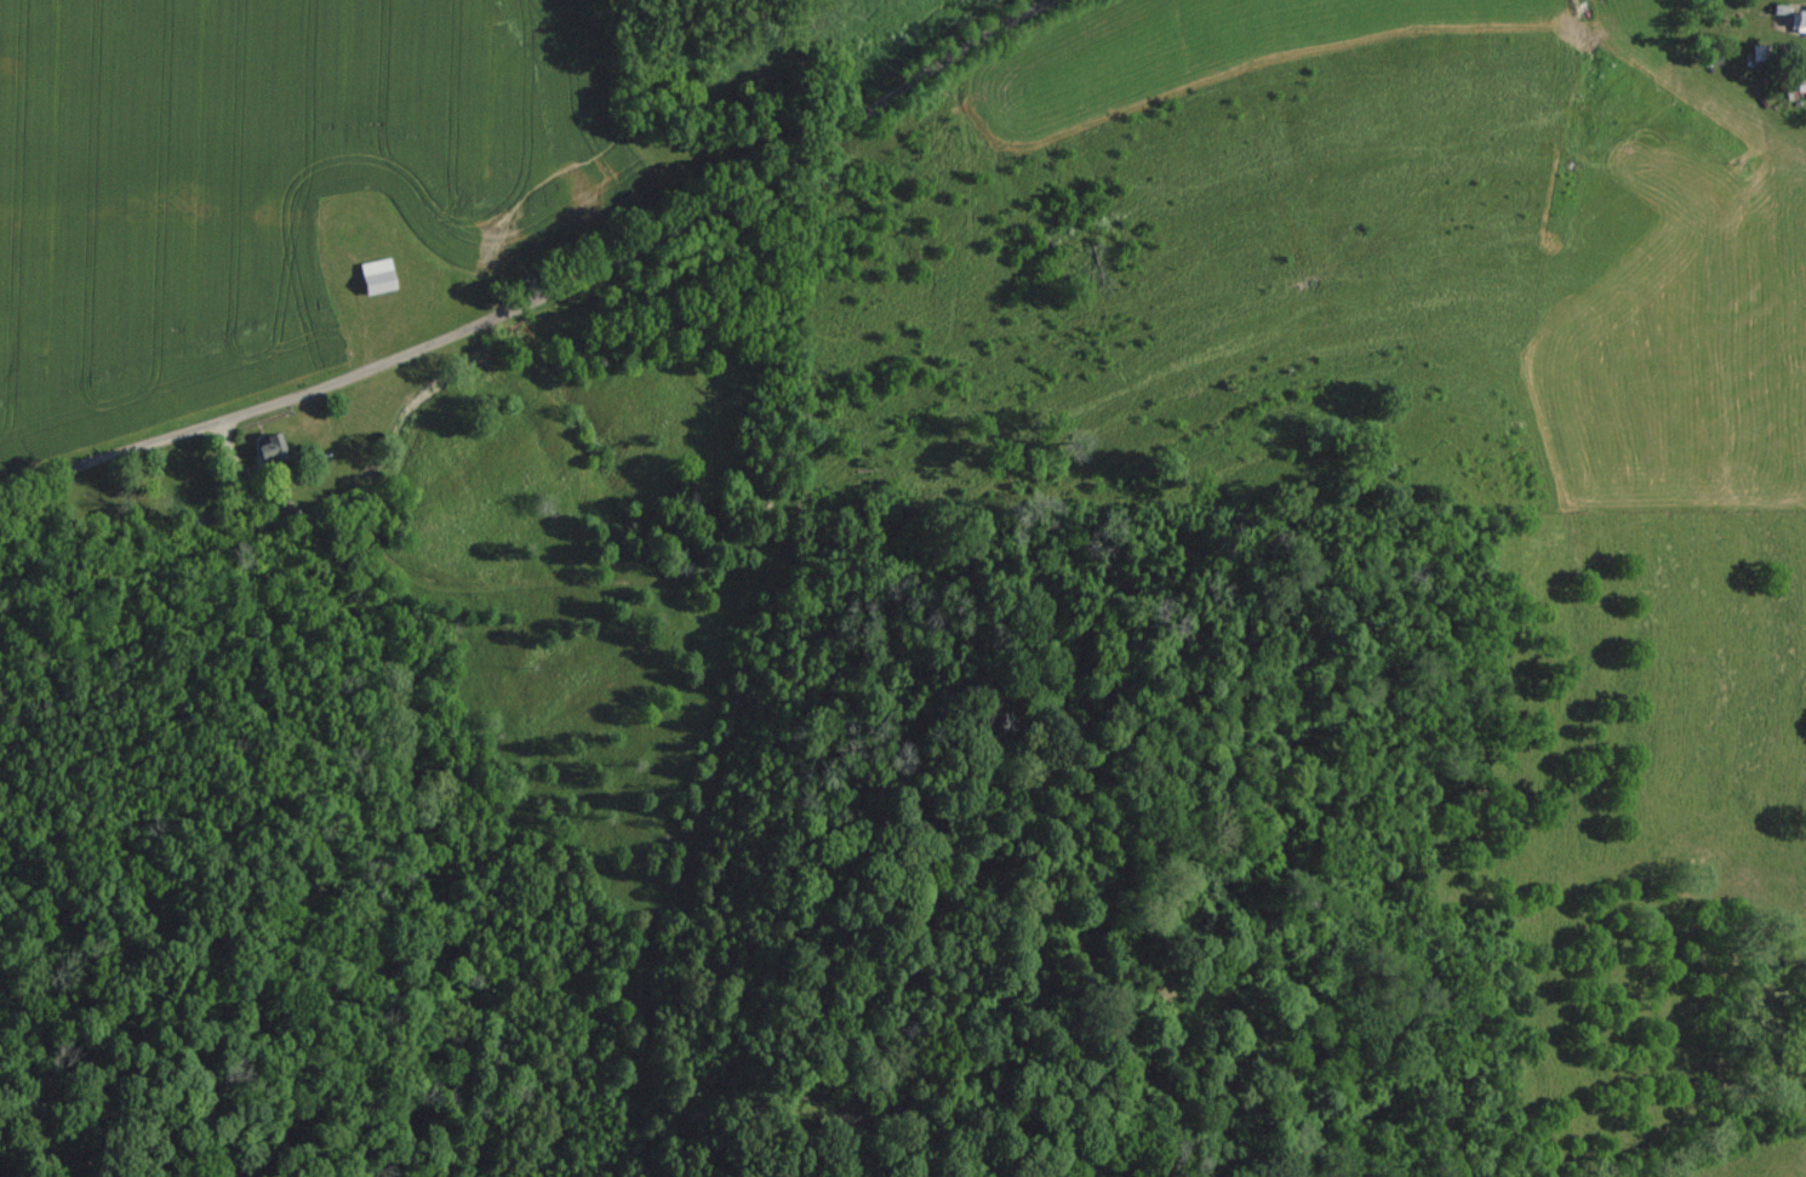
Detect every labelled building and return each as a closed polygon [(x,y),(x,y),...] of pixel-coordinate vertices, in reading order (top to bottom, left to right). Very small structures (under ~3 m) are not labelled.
[(1791,33),(1805,34),(1805,11),(1792,11),(1791,33)] [(1752,60),(1766,60),(1767,44),(1753,44),(1752,60)] [(358,264),(365,295),(395,289),(388,257),(358,264)] [(263,467),(286,463),(281,435),(258,439),(263,467)]
